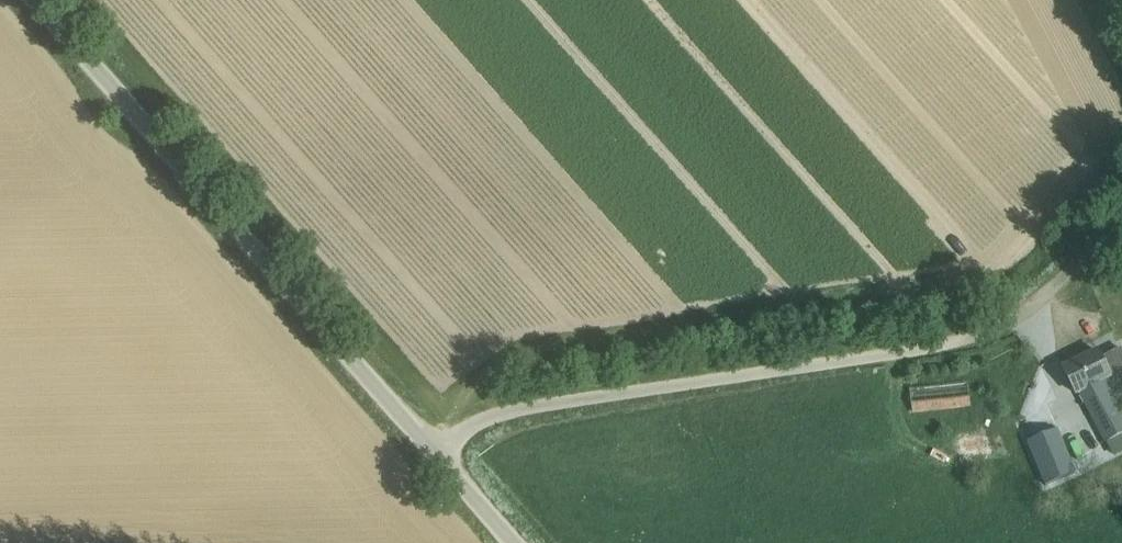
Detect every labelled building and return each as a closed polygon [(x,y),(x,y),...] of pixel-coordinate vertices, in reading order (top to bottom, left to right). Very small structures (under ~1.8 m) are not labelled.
[(1077,394),(1079,393),(1104,443),(1108,441),(1121,434),(1121,417),(1120,412),(1121,410),(1121,385),(1116,373),(1111,376),(1098,351),(1064,368),(1077,394)] [(911,390),(914,411),(971,405),(968,383),(911,390)] [(1028,443),(1046,486),(1075,475),(1057,431),(1028,443)] [(959,439),(963,457),(990,452),(986,433),(959,439)] [(1108,441),(1115,456),(1121,452),(1121,434),(1108,441)]
